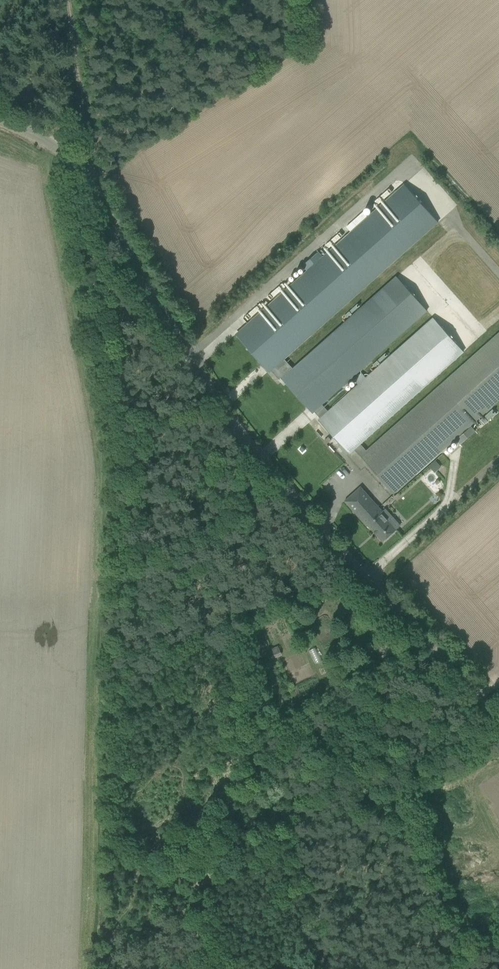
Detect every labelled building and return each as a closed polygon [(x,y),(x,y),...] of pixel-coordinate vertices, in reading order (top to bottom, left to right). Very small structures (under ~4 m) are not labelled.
[(284,359),(438,222),(404,185),(322,258),(317,252),(302,266),(307,271),(237,333),(270,371),(274,368),(283,377),(293,369),(284,359)] [(322,404),(427,311),(396,277),(293,369),(283,377),(320,419),(328,412),(322,404)] [(360,444),(463,352),(433,318),(366,378),(362,373),(354,380),(358,385),(328,412),(320,419),(350,453),(354,450),(360,444)] [(354,450),(361,458),(363,455),(396,492),(455,439),(460,445),(475,431),(470,426),(498,400),(498,333),(367,452),(360,444),(354,450)] [(435,461),(429,467),(434,473),(440,467),(435,461)] [(354,492),(344,501),(367,527),(368,526),(383,542),(396,530),(387,521),(392,517),(385,509),(382,511),(371,499),(360,487),(354,492)] [(278,645),(271,648),(273,654),(280,651),(278,645)] [(316,647),(309,650),(314,663),(321,661),(316,647)]
